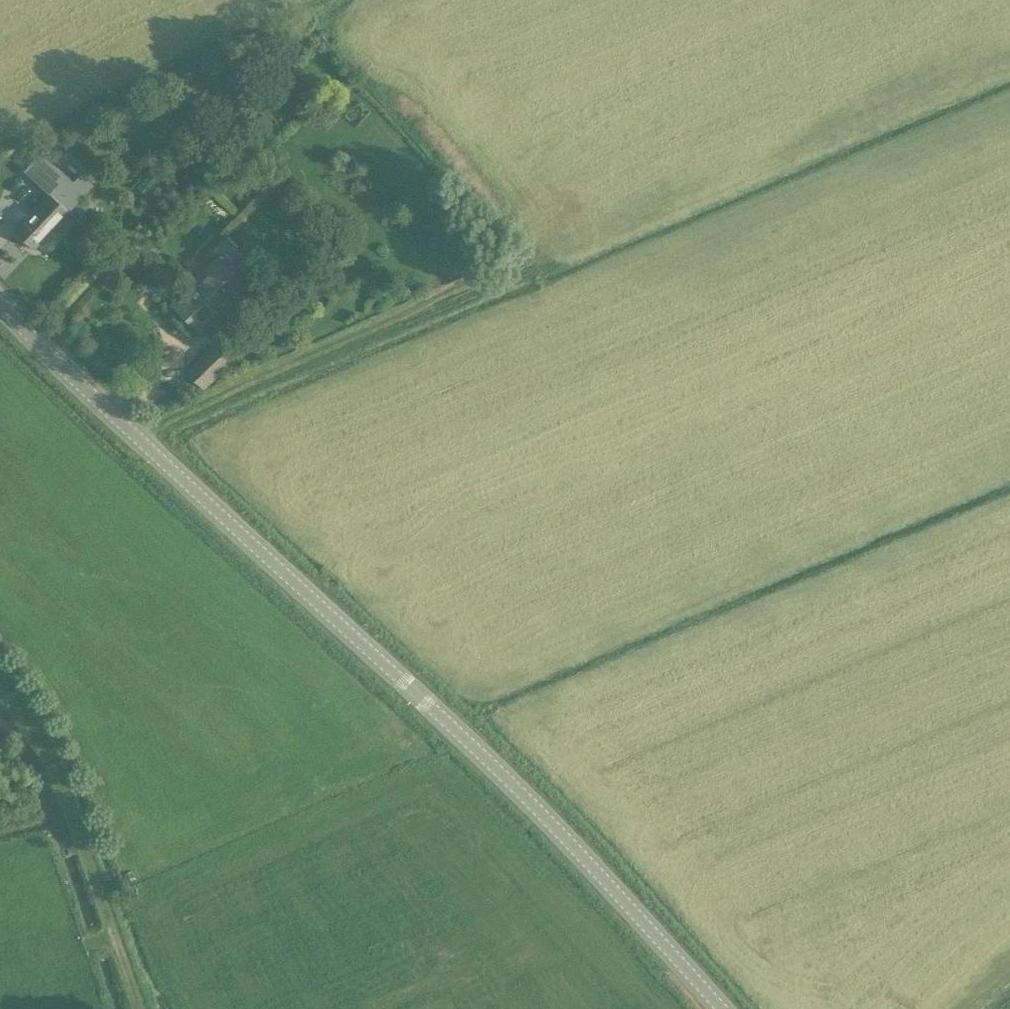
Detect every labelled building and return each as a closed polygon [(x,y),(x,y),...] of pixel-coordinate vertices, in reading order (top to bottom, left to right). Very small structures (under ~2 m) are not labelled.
[(87,194),(93,186),(80,175),(74,182),(41,151),(23,170),(49,195),(14,232),(33,250),(69,212),(87,194)] [(217,258),(188,289),(172,306),(200,332),(244,284),(217,258)] [(214,343),(185,372),(203,391),(233,362),(214,343)]
